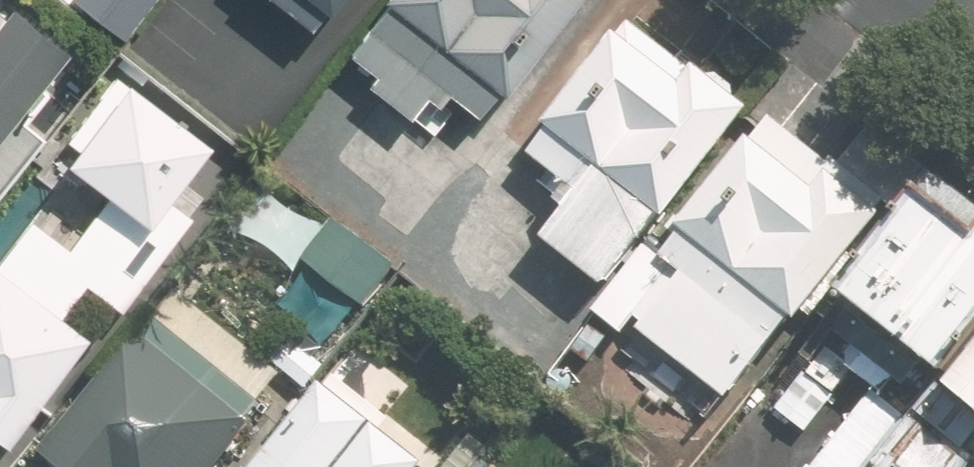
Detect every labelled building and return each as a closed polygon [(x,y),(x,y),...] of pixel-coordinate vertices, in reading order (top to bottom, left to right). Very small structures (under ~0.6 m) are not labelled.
[(309,18),(321,0),(286,0),(309,18)] [(356,47),(380,66),(371,78),(437,129),(463,97),(478,109),(500,82),(508,88),(577,0),(392,0),(356,47)] [(68,47),(14,3),(0,21),(0,185),(40,134),(14,113),(68,47)] [(605,283),(750,103),(678,47),(672,54),(631,21),(620,34),(617,31),(547,118),(552,121),(529,152),(566,182),(555,197),(563,204),(540,233),(605,283)] [(646,237),(596,300),(623,321),(633,309),(725,382),(791,300),(796,305),(913,159),(865,121),(839,153),(831,145),(827,150),(769,104),(753,123),(748,120),(652,241),(646,237)] [(198,132),(155,186),(192,217),(236,163),(198,132)] [(922,183),(843,283),(871,306),(837,350),(825,339),(808,361),(835,381),(854,356),(880,376),(911,338),(948,368),(949,367),(973,335),(973,224),(922,183)] [(40,199),(0,252),(0,435),(6,440),(17,425),(88,332),(83,327),(129,266),(40,199)] [(391,266),(329,218),(300,256),(362,304),(391,266)] [(174,286),(152,314),(149,312),(39,449),(61,466),(214,466),(251,421),(247,416),(259,401),(255,398),(278,371),(174,286)] [(949,367),(948,368),(941,377),(973,403),(973,335),(949,367)] [(823,391),(801,374),(779,403),(800,420),(823,391)] [(420,461),(321,382),(252,466),(414,466),(420,461)] [(908,418),(872,389),(809,466),(869,466),(908,418)] [(968,460),(910,415),(908,418),(869,466),(962,466),(968,460)] [(485,445),(471,435),(445,466),(468,466),(485,445)]
